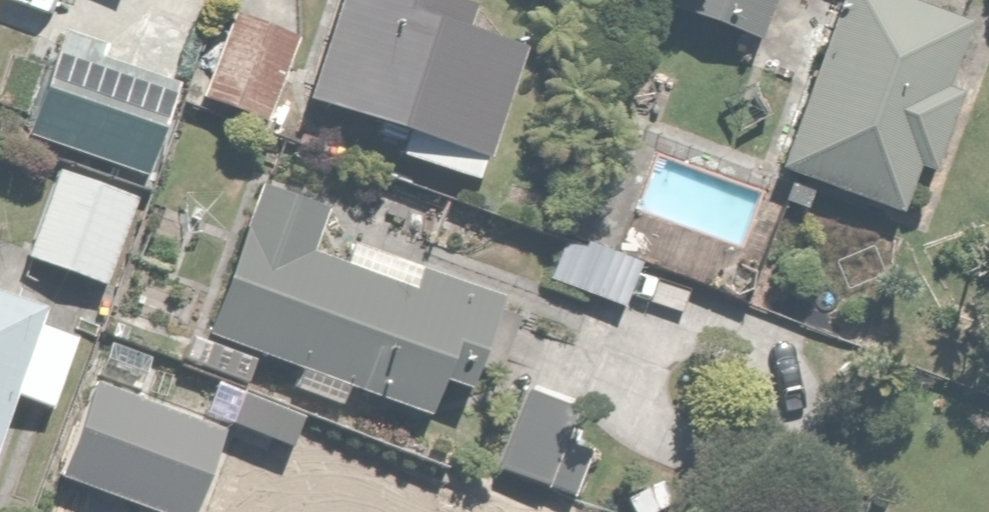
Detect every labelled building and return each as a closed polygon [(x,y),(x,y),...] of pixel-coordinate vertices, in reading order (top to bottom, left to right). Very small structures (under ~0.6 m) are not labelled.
[(300,104),(395,137),(389,155),(468,182),(514,48),(465,31),(473,9),(448,0),(336,0),(300,104)] [(663,3),(758,39),(773,0),(664,0),(663,3)] [(935,172),(987,34),(896,0),(832,0),(770,166),(903,216),(922,167),(935,172)] [(300,43),(227,20),(202,96),(275,120),(300,43)] [(66,30),(24,137),(142,182),(184,76),(66,30)] [(772,189),(659,147),(620,253),(732,295),(772,189)] [(135,200),(54,171),(23,254),(105,283),(135,200)] [(332,211),(256,187),(208,337),(187,330),(174,370),(249,394),(258,366),(298,379),(290,405),(343,422),(350,401),(471,440),(517,299),(323,236),(332,211)] [(563,237),(546,277),(610,305),(628,265),(563,237)] [(0,300),(0,431),(13,398),(46,411),(78,330),(0,300)] [(56,481),(141,511),(188,511),(216,434),(90,388),(56,481)] [(583,413),(527,393),(501,471),(557,490),(583,413)]
